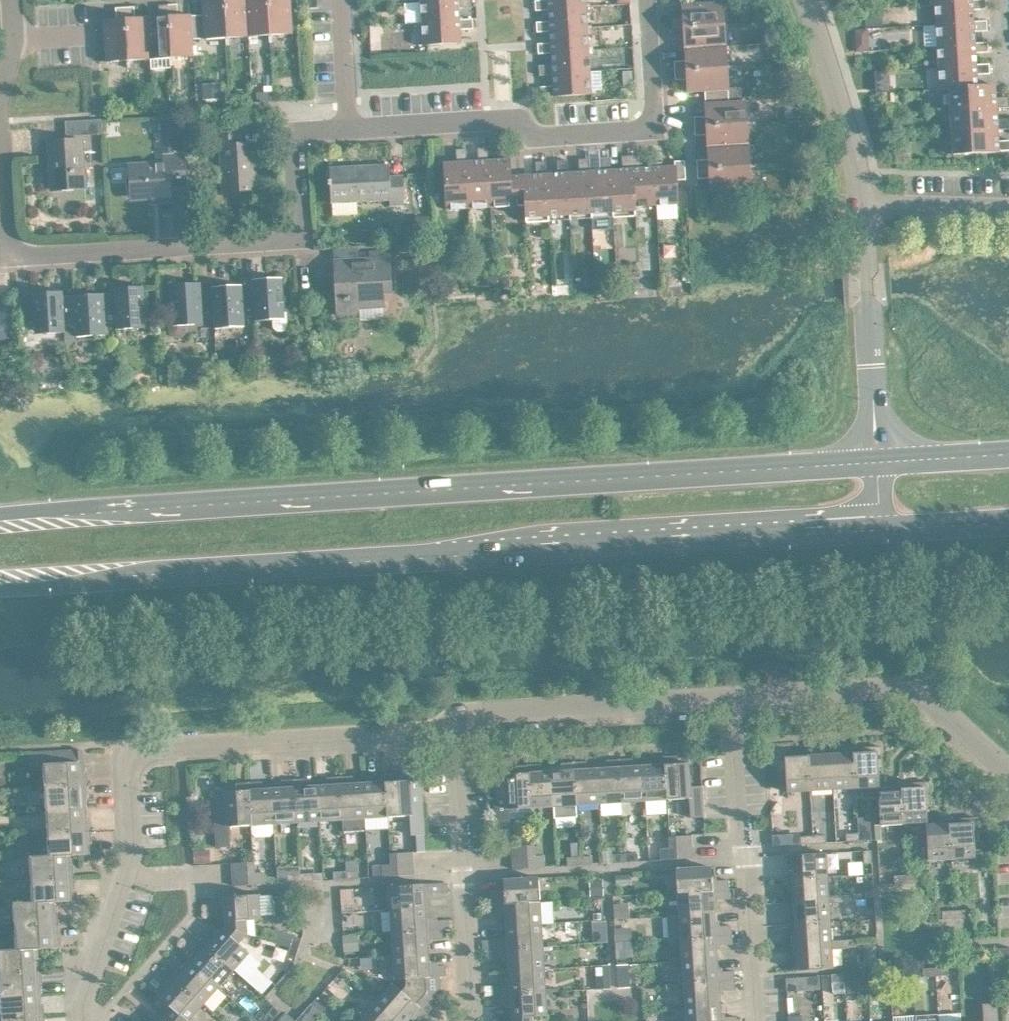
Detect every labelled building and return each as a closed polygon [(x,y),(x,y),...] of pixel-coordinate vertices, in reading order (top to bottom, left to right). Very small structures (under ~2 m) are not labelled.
[(150,13),(152,54),(174,52),(170,0),(168,0),(161,0),(162,13),(150,13)] [(174,52),(196,51),(195,34),(194,11),(181,11),(180,0),(170,0),(174,52)] [(194,11),(195,34),(229,32),(227,0),(205,0),(205,10),(194,11)] [(229,32),(251,31),(249,0),(227,0),(229,32)] [(251,31),(273,29),(271,0),(249,0),(251,31)] [(273,29),(295,28),(293,0),(271,0),(273,29)] [(424,18),(462,15),(462,14),(462,3),(475,2),(474,0),(423,0),(424,18)] [(674,23),(727,19),(726,0),(685,0),(686,12),(674,13),(674,23)] [(938,19),(976,17),(976,16),(976,5),(989,4),(988,0),(937,0),(938,19)] [(131,55),(127,2),(118,3),(119,15),(106,16),(108,56),(131,55)] [(137,2),(127,2),(131,55),(152,54),(150,13),(137,14),(137,2)] [(539,27),(552,27),(552,26),(590,23),(588,2),(551,4),(551,5),(551,16),(539,17),(539,27)] [(868,12),(868,21),(884,22),(884,12),(868,12)] [(462,15),(424,18),(426,40),(464,37),(463,24),(476,24),(475,13),(462,14),(462,15)] [(938,19),(940,41),(978,39),(978,38),(977,27),(990,26),(989,16),(976,16),(976,17),(938,19)] [(687,31),(688,43),(728,41),(727,19),(674,23),(675,32),(687,31)] [(540,49),(553,48),(553,47),(591,45),(590,23),(552,26),(552,27),(553,38),(540,39),(540,49)] [(871,25),(858,25),(858,34),(864,34),(871,29),(871,25)] [(940,41),(941,63),(979,60),(978,48),(991,47),(991,37),(978,38),(978,39),(940,41)] [(676,56),(677,66),(729,62),(728,41),(688,43),(688,56),(676,56)] [(542,71),(555,70),(555,69),(593,66),(591,45),(553,47),(553,48),(554,60),(541,60),(542,71)] [(941,63),(942,85),(955,84),(955,83),(980,82),(980,81),(980,70),(993,69),(992,59),(979,60),(941,63)] [(707,86),(707,98),(731,97),(729,62),(677,66),(677,75),(689,74),(690,87),(707,86)] [(555,69),(555,70),(555,81),(543,82),(543,92),(594,89),(593,66),(555,69)] [(635,66),(625,66),(626,79),(635,79),(635,66)] [(223,78),(204,79),(205,95),(223,94),(223,78)] [(952,105),(994,103),(995,103),(999,103),(1008,103),(1008,92),(998,93),(998,80),(980,81),(980,82),(955,83),(955,84),(942,85),(944,106),(952,105)] [(245,85),(234,85),(235,94),(246,94),(245,85)] [(275,87),(255,88),(255,97),(275,96),(275,87)] [(696,112),(697,121),(749,118),(748,96),(731,97),(707,98),(708,111),(696,112)] [(953,127),(996,124),(996,125),(1000,125),(1008,124),(1008,114),(1000,115),(999,103),(995,103),(994,103),(952,105),(953,127)] [(796,104),(786,105),(787,114),(796,113),(796,104)] [(184,109),(163,111),(165,152),(186,150),(184,109)] [(102,115),(89,116),(90,129),(103,128),(102,115)] [(709,130),(710,142),(751,140),(749,118),(697,121),(697,131),(709,130)] [(953,127),(955,149),(1008,146),(1008,136),(1001,136),(1000,125),(996,125),(996,124),(953,127)] [(219,127),(220,141),(224,141),(227,186),(258,185),(257,163),(255,163),(255,155),(256,155),(255,138),(243,139),(243,126),(219,127)] [(51,137),(54,184),(88,182),(85,135),(51,137)] [(699,155),(699,164),(752,161),(751,140),(710,142),(711,154),(699,155)] [(471,203),(493,202),(490,159),(491,159),(491,155),(490,143),(480,143),(481,156),(469,156),(469,161),(471,203)] [(449,205),(471,203),(469,161),(469,156),(468,144),(458,144),(459,157),(446,158),(449,205)] [(132,161),(134,192),(174,190),(174,179),(188,179),(186,150),(165,152),(166,159),(132,161)] [(625,164),(613,165),(614,169),(613,169),(616,208),(638,206),(638,202),(637,202),(634,150),(624,151),(625,164)] [(643,150),(634,150),(637,202),(638,202),(659,200),(656,162),(655,162),(644,163),(643,150)] [(603,165),(592,166),(592,170),(591,170),(594,209),(616,208),(613,169),(614,169),(613,165),(613,152),(602,153),(603,165)] [(582,167),(570,167),(571,172),(570,172),(573,210),(594,209),(591,170),(592,170),(592,166),(591,153),(581,154),(582,167)] [(493,202),(527,200),(528,200),(527,175),(527,170),(513,171),(512,154),(491,155),(491,159),(490,159),(493,202)] [(560,168),(549,169),(549,173),(548,173),(551,211),(573,210),(570,172),(571,172),(570,167),(570,155),(559,155),(560,168)] [(528,200),(527,200),(528,213),(551,211),(548,173),(549,173),(549,169),(548,156),(538,157),(539,170),(527,170),(527,175),(528,200)] [(655,158),(655,162),(656,162),(659,200),(681,199),(679,175),(688,174),(687,156),(677,156),(677,160),(665,161),(665,157),(655,158)] [(332,162),(333,175),(330,175),(331,180),(333,180),(334,198),(392,195),(392,201),(407,200),(405,171),(392,172),(391,159),(332,162)] [(752,161),(699,164),(700,174),(712,173),(713,186),(753,184),(752,161)] [(431,212),(417,213),(418,222),(432,220),(431,212)] [(435,245),(416,246),(417,262),(422,262),(422,273),(437,272),(435,245)] [(338,256),(341,310),(359,309),(359,302),(386,301),(384,281),(392,281),(390,247),(374,248),(374,254),(338,256)] [(269,278),(244,280),(245,309),(246,309),(257,309),(257,316),(275,315),(275,308),(287,307),(284,272),(269,273),(269,278)] [(489,272),(489,282),(499,282),(499,272),(489,272)] [(514,272),(501,272),(501,283),(514,283),(514,272)] [(205,312),(216,311),(215,281),(189,283),(189,278),(173,279),(175,314),(187,313),(187,320),(205,319),(205,312)] [(216,311),(217,323),(247,321),(246,309),(245,309),(244,280),(215,281),(216,311)] [(131,286),(105,288),(107,318),(118,317),(119,324),(137,323),(136,316),(148,315),(146,281),(130,282),(131,286)] [(67,320),(78,320),(76,290),(51,291),(50,286),(35,287),(37,317),(37,322),(49,321),(49,329),(67,327),(67,320)] [(35,287),(21,288),(23,318),(37,317),(35,287)] [(78,320),(78,332),(108,330),(107,318),(105,288),(76,290),(78,320)] [(0,304),(0,333),(12,332),(10,303),(0,304)] [(257,347),(248,348),(248,359),(258,359),(257,347)] [(5,373),(9,363),(0,359),(0,371),(5,373)] [(181,371),(170,372),(170,380),(181,380),(181,371)] [(884,741),(855,743),(858,783),(881,782),(880,766),(885,766),(884,741)] [(851,748),(833,749),(835,784),(858,783),(855,743),(851,744),(851,748)] [(46,760),(47,782),(87,780),(85,745),(34,748),(35,761),(46,760)] [(812,786),(810,746),(805,746),(806,751),(787,752),(789,787),(812,786)] [(815,746),(810,746),(812,786),(835,784),(833,749),(815,751),(815,746)] [(691,753),(667,755),(669,794),(691,793),(692,813),(706,812),(704,781),(692,782),(691,753)] [(667,755),(644,756),(647,796),(669,794),(667,755)] [(644,756),(621,758),(624,797),(647,796),(644,756)] [(621,758),(599,759),(601,799),(624,797),(621,758)] [(599,759),(576,760),(578,800),(601,799),(599,759)] [(553,762),(556,802),(556,814),(579,812),(578,800),(576,760),(553,762)] [(553,762),(530,763),(533,803),(556,802),(553,762)] [(533,803),(530,763),(507,765),(509,793),(497,794),(499,825),(512,824),(511,804),(533,803)] [(411,771),(388,772),(390,812),(412,810),(413,830),(426,829),(425,798),(413,799),(411,771)] [(388,772),(365,773),(367,813),(390,812),(388,772)] [(342,775),(344,815),(345,826),(368,825),(367,813),(365,773),(342,775)] [(342,775),(319,776),(322,816),(344,815),(342,775)] [(319,776),(297,778),(299,817),(322,816),(319,776)] [(932,777),(903,779),(906,818),(929,817),(928,801),(933,801),(932,777)] [(297,778),(274,779),(276,819),(299,817),(297,778)] [(274,779),(251,780),(253,820),(276,819),(274,779)] [(906,818),(903,779),(899,779),(899,784),(880,785),(882,820),(906,818)] [(47,782),(49,805),(88,803),(87,780),(47,782)] [(253,820),(251,780),(227,782),(228,786),(216,786),(219,842),(233,841),(231,821),(253,820)] [(784,783),(772,783),(773,798),(784,797),(784,794),(784,783)] [(49,805),(50,828),(90,826),(88,803),(49,805)] [(980,813),(951,814),(954,854),(977,853),(976,837),(981,836),(980,813)] [(954,854),(951,814),(947,814),(947,819),(928,821),(930,855),(954,854)] [(50,828),(51,850),(51,851),(72,849),(72,850),(91,849),(90,826),(50,828)] [(873,827),(861,828),(861,836),(874,835),(873,827)] [(861,836),(861,828),(848,829),(849,837),(861,836)] [(672,832),(672,843),(694,842),(693,830),(672,832)] [(828,830),(815,831),(816,839),(828,838),(828,830)] [(816,839),(815,831),(803,832),(803,840),(816,839)] [(514,842),(514,853),(536,852),(536,851),(535,841),(514,842)] [(672,843),(663,843),(664,855),(695,853),(694,842),(672,843)] [(212,845),(196,846),(197,860),(213,859),(212,845)] [(866,846),(866,859),(874,858),(874,846),(866,846)] [(393,848),(393,859),(393,860),(415,859),(414,847),(393,848)] [(789,870),(789,874),(829,872),(828,848),(793,850),(794,869),(789,870)] [(32,851),(34,875),(73,872),(72,850),(72,849),(51,851),(51,850),(32,851)] [(628,857),(627,849),(615,850),(615,858),(628,857)] [(640,849),(627,849),(628,857),(640,857),(640,849)] [(536,852),(514,853),(515,864),(546,862),(545,851),(536,851),(536,852)] [(594,851),(582,852),(582,860),(595,859),(594,851)] [(582,860),(582,852),(569,853),(570,861),(582,860)] [(234,858),(235,869),(257,868),(257,867),(256,857),(234,858)] [(393,860),(393,859),(384,860),(385,872),(416,870),(415,859),(393,860)] [(384,860),(374,860),(375,872),(385,872),(384,860)] [(302,862),(279,863),(280,878),(290,878),(290,870),(303,869),(302,862)] [(678,864),(680,888),(730,885),(730,875),(714,876),(713,862),(678,864)] [(360,865),(348,866),(348,874),(361,873),(360,865)] [(348,874),(348,866),(335,867),(336,875),(348,874)] [(257,868),(235,869),(236,881),(267,879),(266,867),(257,867),(257,868)] [(315,868),(303,869),(303,877),(316,876),(315,868)] [(303,877),(303,869),(290,870),(290,878),(303,877)] [(632,870),(617,871),(618,880),(632,879),(632,870)] [(909,878),(909,870),(896,871),(897,879),(909,878)] [(921,870),(909,870),(909,878),(922,878),(921,870)] [(34,875),(35,896),(35,897),(56,896),(56,897),(75,896),(73,872),(34,875)] [(795,878),(796,897),(831,895),(830,890),(829,872),(789,874),(790,879),(795,878)] [(491,890),(491,899),(542,896),(540,873),(506,875),(506,889),(491,890)] [(605,875),(591,876),(592,892),(606,891),(605,875)] [(391,881),(392,905),(427,903),(426,890),(442,889),(441,878),(391,881)] [(680,888),(681,910),(716,908),(715,895),(731,894),(730,885),(680,888)] [(227,902),(228,921),(249,928),(248,915),(263,914),(261,889),(221,892),(222,902),(227,902)] [(843,890),(843,898),(856,897),(855,889),(843,890)] [(830,890),(831,895),(831,898),(843,898),(843,890),(830,890)] [(792,915),(792,920),(832,917),(831,898),(831,895),(796,897),(797,915),(792,915)] [(16,897),(18,921),(57,919),(56,897),(56,896),(35,897),(35,896),(16,897)] [(355,896),(343,896),(344,908),(356,908),(355,896)] [(508,908),(508,921),(543,919),(542,896),(491,899),(492,909),(508,908)] [(392,905),(394,928),(444,924),(444,915),(428,916),(427,903),(392,905)] [(970,905),(957,906),(957,914),(970,913),(970,905)] [(957,914),(957,906),(944,907),(945,915),(957,914)] [(671,934),(683,933),(733,930),(732,920),(717,921),(716,908),(681,910),(669,911),(671,934)] [(608,916),(594,917),(595,938),(609,937),(608,916)] [(792,920),(794,942),(833,940),(833,936),(832,917),(792,920)] [(18,921),(19,943),(19,944),(39,943),(39,944),(59,942),(57,919),(18,921)] [(494,935),(494,945),(545,942),(543,919),(508,921),(509,934),(494,935)] [(212,932),(206,939),(236,965),(251,947),(241,938),(249,928),(228,921),(216,935),(212,932)] [(633,923),(617,924),(618,937),(634,936),(633,923)] [(394,928),(395,951),(430,948),(429,935),(445,934),(444,924),(394,928)] [(276,925),(273,937),(292,943),(296,931),(276,925)] [(360,929),(346,930),(347,947),(361,946),(360,929)] [(683,933),(684,956),(719,954),(718,941),(734,940),(733,930),(683,933)] [(296,931),(292,943),(300,945),(304,933),(296,931)] [(494,935),(484,936),(485,945),(494,945),(494,935)] [(833,936),(833,940),(834,944),(846,943),(845,935),(833,936)] [(858,935),(845,935),(846,943),(858,943),(858,935)] [(634,936),(618,937),(619,954),(635,953),(634,936)] [(206,939),(190,956),(220,982),(236,965),(206,939)] [(833,940),(794,942),(795,966),(835,964),(834,944),(833,940)] [(510,953),(511,966),(546,964),(545,942),(494,945),(495,954),(510,953)] [(1,968),(41,966),(39,944),(39,943),(19,944),(19,943),(0,945),(0,949),(1,968)] [(300,945),(292,943),(288,955),(296,957),(300,945)] [(999,955),(1008,955),(1008,943),(999,944),(999,955)] [(494,945),(485,945),(485,955),(495,954),(494,945)] [(407,973),(408,981),(444,993),(444,989),(443,989),(441,971),(447,971),(447,960),(431,961),(430,948),(395,951),(397,974),(407,973)] [(879,949),(865,950),(866,962),(880,961),(879,949)] [(684,956),(685,979),(736,976),(735,966),(720,967),(719,954),(684,956)] [(190,956),(175,973),(205,999),(220,982),(190,956)] [(950,962),(937,963),(938,971),(950,970),(950,962)] [(938,971),(937,963),(925,964),(925,972),(938,971)] [(496,980),(497,990),(548,987),(546,964),(511,966),(512,980),(496,980)] [(904,965),(891,966),(892,974),(905,973),(904,965)] [(1,968),(3,991),(42,989),(41,966),(1,968)] [(892,974),(891,966),(879,967),(879,975),(892,974)] [(859,968),(846,969),(847,977),(859,976),(859,968)] [(847,977),(846,969),(833,969),(834,977),(847,977)] [(631,971),(619,971),(620,983),(632,982),(631,971)] [(611,972),(598,973),(599,984),(612,984),(611,972)] [(821,972),(789,974),(789,987),(822,985),(821,972)] [(160,990),(171,1000),(171,999),(190,1016),(191,1016),(205,999),(175,973),(160,990)] [(685,979),(687,1001),(722,999),(721,986),(736,985),(736,976),(685,979)] [(395,979),(379,997),(406,1020),(414,1010),(426,1020),(433,1012),(429,1008),(441,995),(442,996),(444,993),(408,981),(403,986),(395,979)] [(496,980),(487,981),(487,991),(497,990),(496,980)] [(514,1017),(525,1020),(535,1020),(535,1012),(549,1011),(548,987),(497,990),(497,1000),(513,999),(514,1017)] [(3,991),(4,1014),(44,1012),(42,989),(3,991)] [(320,991),(313,999),(323,1008),(324,1009),(331,1001),(320,991)] [(364,1014),(372,1020),(405,1020),(406,1020),(379,997),(364,1014)] [(156,1016),(161,1020),(197,1020),(191,1016),(190,1016),(171,999),(171,1000),(156,1016)] [(688,1020),(739,1020),(738,1012),(722,1013),(722,999),(687,1001),(688,1020)] [(964,1020),(999,1020),(998,999),(984,999),(986,1019),(964,1020)] [(273,1016),(281,1007),(282,1006),(276,1001),(267,1011),(273,1016)] [(805,1010),(791,1011),(791,1020),(805,1020),(805,1010)] [(298,1016),(304,1020),(311,1020),(312,1019),(303,1011),(298,1016)] [(4,1020),(44,1020),(44,1012),(4,1014),(4,1020)]
